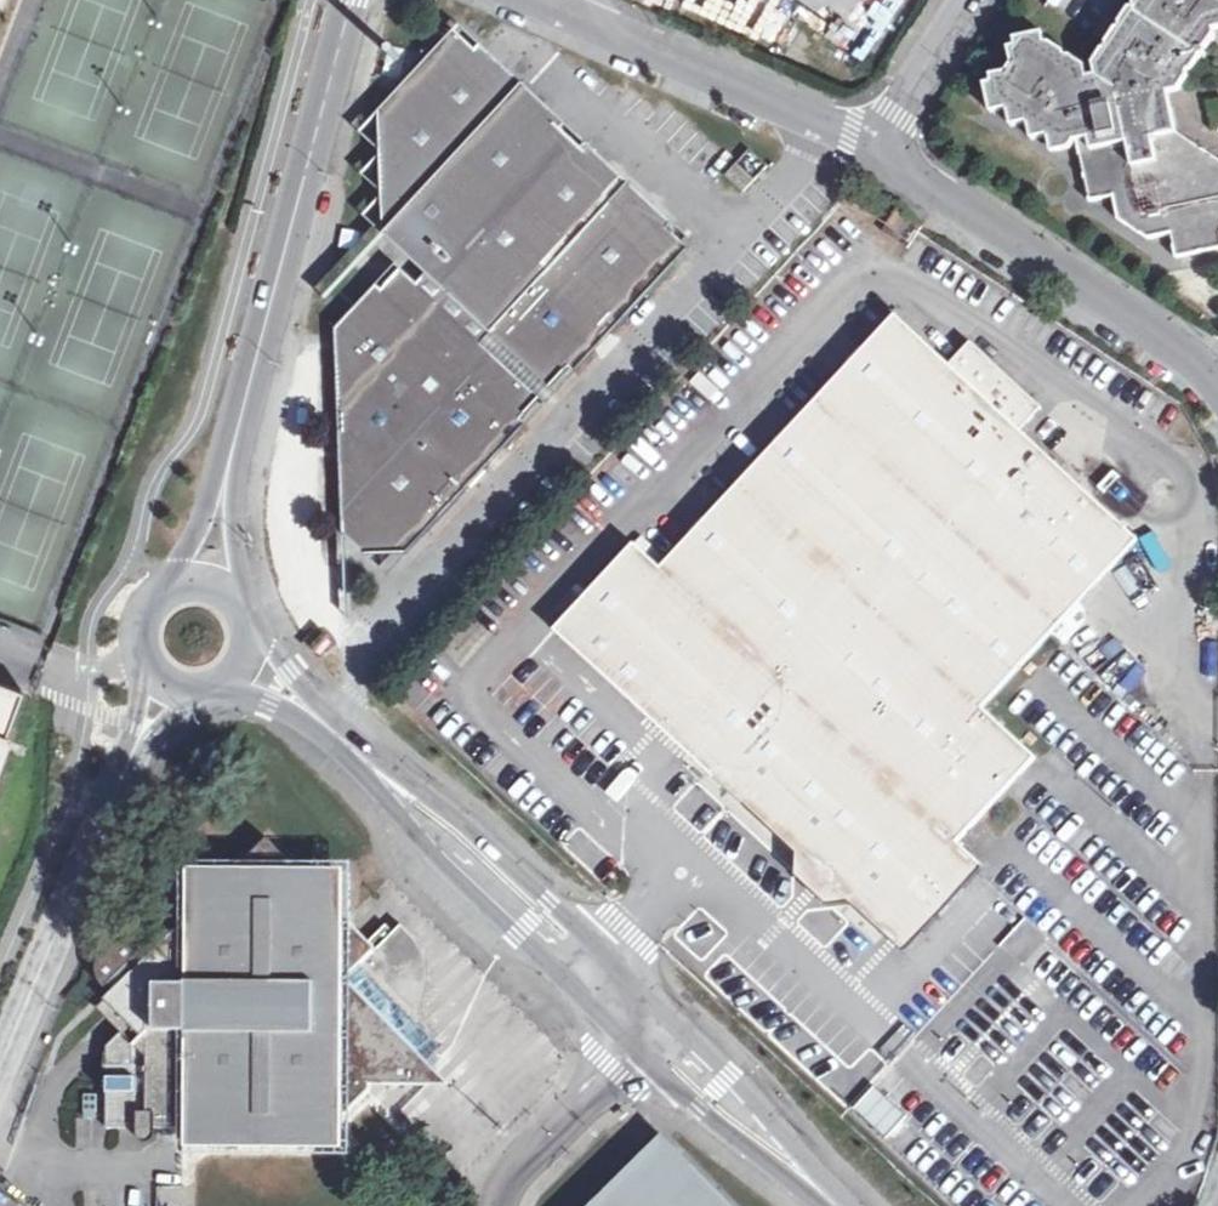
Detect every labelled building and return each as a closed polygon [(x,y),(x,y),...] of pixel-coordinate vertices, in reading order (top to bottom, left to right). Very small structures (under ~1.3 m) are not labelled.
[(1050,41),(1044,42),(1043,32),(1017,37),(1018,46),(1010,47),(1013,62),(1009,72),(992,74),(993,82),(987,84),(992,108),(1009,107),(1012,123),(1029,120),(1033,136),(1048,133),(1053,149),(1069,147),(1074,137),(1077,137),(1090,197),(1114,194),(1117,215),(1149,235),(1171,231),(1176,253),(1217,245),(1217,158),(1175,131),(1169,90),(1178,88),(1186,75),(1184,69),(1193,66),(1214,33),(1212,27),(1217,26),(1217,0),(1135,0),(1135,6),(1131,6),(1120,21),(1122,27),(1116,28),(1108,39),(1110,46),(1104,46),(1094,61),(1096,74),(1085,76),(1083,64),(1069,54),(1064,55),(1063,50),(1050,41)] [(368,216),(388,234),(527,86),(463,25),(363,133),(384,150),(365,172),(386,192),(368,216)] [(527,86),(388,234),(494,326),(631,183),(529,88),(527,86)] [(770,169),(752,152),(728,177),(746,194),(770,169)] [(631,183),(494,326),(477,344),(545,406),(694,243),(631,183)] [(414,551),(545,406),(477,344),(494,326),(388,234),(341,286),(363,306),(344,328),(351,532),(374,552),(414,551)] [(962,359),(907,311),(673,565),(662,555),(646,541),(565,626),(808,849),(809,876),(839,902),(862,902),(899,935),(916,950),(997,863),(985,853),(970,838),(1009,798),(1050,754),(1003,708),(997,702),(1028,669),(1053,642),(1150,538),(1033,423),(1052,404),(983,339),(962,359)] [(1216,639),(1200,640),(1202,675),(1217,674),(1217,666),(1216,639)] [(22,690),(0,682),(0,749),(22,690)] [(300,867),(268,836),(235,868),(215,868),(187,868),(186,893),(186,917),(155,945),(145,955),(141,952),(146,947),(139,940),(133,939),(124,938),(115,940),(108,943),(102,950),(98,960),(98,968),(100,978),(105,986),(111,981),(115,986),(105,997),(97,1005),(108,1017),(120,1030),(107,1042),(107,1123),(140,1124),(140,1131),(141,1135),(145,1138),(150,1140),(155,1138),(158,1136),(160,1132),(160,1124),(187,1125),(187,1141),(347,1142),(347,1110),(371,1087),(371,1081),(428,1082),(450,1082),(441,1067),(440,1054),(440,1041),(433,1034),(426,1022),(424,1011),(423,997),(427,985),(428,973),(428,961),(424,949),(420,940),(404,921),(395,929),(388,923),(380,930),(372,938),(354,920),(348,914),(346,867),(300,867)] [(1042,939),(927,1059),(966,1096),(1081,976),(1042,939)] [(80,1148),(101,1148),(101,1095),(80,1095),(80,1148)] [(666,1139),(596,1205),(732,1205),(666,1139)]
